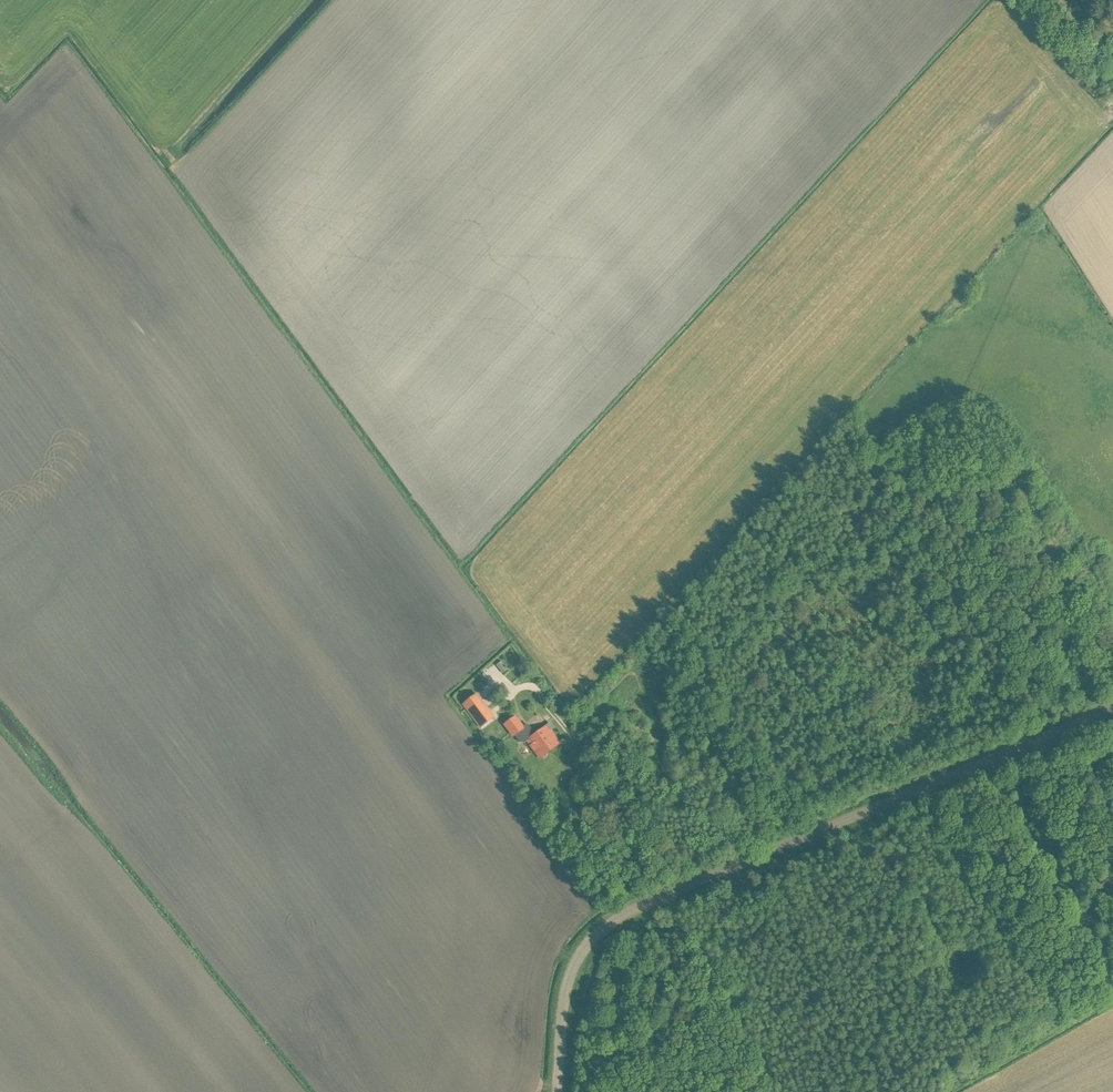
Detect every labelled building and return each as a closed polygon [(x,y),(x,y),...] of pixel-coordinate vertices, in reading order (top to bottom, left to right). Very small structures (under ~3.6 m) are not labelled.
[(488,710),(476,695),(463,705),(481,728),(486,724),(479,716),(488,710)] [(525,727),(516,716),(505,725),(514,737),(516,736),(520,742),(526,743),(528,741),(540,758),(559,744),(550,731),(552,729),(551,725),(537,735),(529,724),(525,727)]
